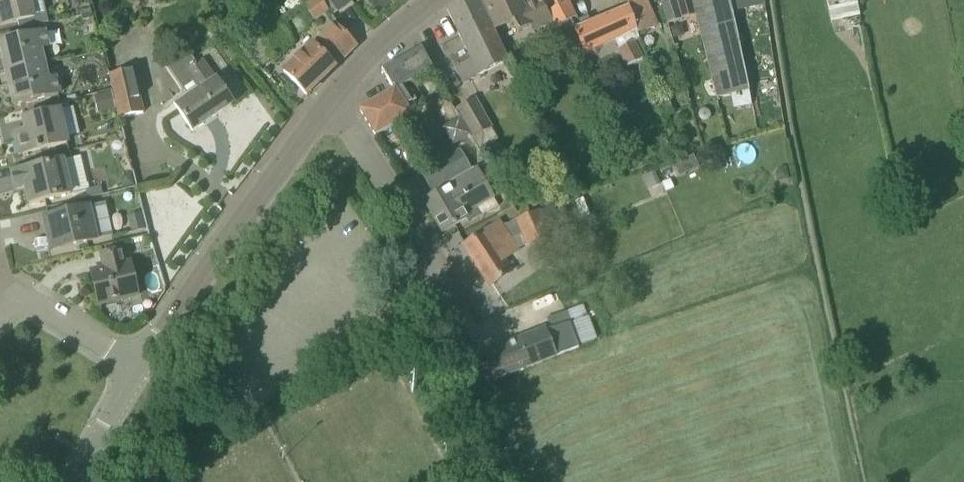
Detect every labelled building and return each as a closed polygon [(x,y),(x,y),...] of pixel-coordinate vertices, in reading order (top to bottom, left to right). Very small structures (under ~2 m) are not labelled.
[(18,22),(19,29),(48,22),(43,0),(0,0),(0,26),(18,22)] [(322,0),(311,0),(304,5),(305,7),(314,20),(327,11),(329,10),(322,0)] [(338,11),(354,0),(331,0),(338,11)] [(493,29),(478,0),(464,0),(447,9),(473,60),(459,67),(466,81),(509,60),(493,29)] [(547,16),(538,0),(533,0),(522,5),(520,0),(482,0),(496,29),(513,21),(517,31),(531,25),(533,31),(551,22),(547,16)] [(569,4),(567,0),(538,0),(547,16),(569,4)] [(629,7),(637,32),(638,36),(639,35),(659,27),(646,0),(626,0),(629,7)] [(661,2),(668,23),(696,15),(692,1),(692,0),(668,0),(661,2)] [(692,1),(696,15),(717,98),(749,91),(730,0),(697,0),(692,1)] [(840,5),(828,8),(830,22),(861,15),(858,0),(839,0),(840,5)] [(582,56),(616,41),(627,65),(643,57),(634,40),(640,39),(639,35),(638,36),(637,32),(629,7),(590,23),(587,20),(586,19),(577,22),(569,4),(547,16),(551,22),(552,22),(556,29),(569,23),(578,45),(582,56)] [(245,31),(254,25),(247,15),(238,21),(245,31)] [(356,45),(335,22),(283,72),(307,95),(335,68),(333,67),(356,45)] [(45,64),(41,49),(49,47),(45,32),(0,42),(0,48),(3,60),(0,61),(0,75),(45,64)] [(433,68),(421,47),(402,59),(414,80),(433,68)] [(167,67),(186,95),(173,104),(192,131),(232,103),(216,80),(215,80),(202,60),(196,64),(189,52),(167,67)] [(393,91),(408,115),(416,110),(413,104),(423,98),(413,80),(414,80),(402,59),(382,70),(393,91)] [(45,64),(0,75),(0,90),(9,87),(13,105),(60,94),(56,78),(48,80),(45,64)] [(144,112),(133,69),(108,75),(119,118),(144,112)] [(669,80),(658,84),(663,100),(674,96),(669,80)] [(116,108),(112,91),(95,96),(99,112),(116,108)] [(391,125),(408,115),(393,91),(376,100),(391,125)] [(461,115),(471,134),(478,148),(499,137),(476,97),(457,108),(461,115)] [(360,110),(375,135),(391,125),(376,100),(360,110)] [(19,154),(67,143),(60,110),(23,119),(25,131),(14,134),(19,154)] [(470,168),(460,151),(422,173),(432,190),(470,168)] [(694,155),(674,164),(680,176),(700,167),(694,155)] [(16,190),(26,187),(29,203),(70,194),(63,161),(12,172),(16,190)] [(777,181),(789,178),(786,166),(774,168),(777,181)] [(467,218),(468,221),(480,214),(476,207),(493,197),(477,169),(424,200),(443,232),(467,218)] [(643,177),(649,190),(661,184),(656,171),(643,177)] [(133,173),(124,175),(120,182),(122,189),(136,185),(133,173)] [(662,182),(666,191),(674,188),(670,178),(662,182)] [(60,248),(111,236),(103,203),(43,217),(47,233),(56,231),(60,248)] [(490,286),(492,284),(511,272),(502,257),(551,237),(550,234),(554,232),(543,208),(515,220),(503,225),(500,220),(463,245),(490,286)] [(128,215),(132,231),(147,227),(143,211),(128,215)] [(99,305),(138,295),(130,261),(125,262),(122,250),(101,255),(104,268),(91,271),(99,305)] [(578,345),(595,339),(597,338),(589,315),(586,316),(582,305),(566,311),(547,319),(551,329),(546,330),(547,329),(482,354),(492,380),(578,346),(578,345)] [(158,472),(163,463),(151,456),(145,465),(158,472)]
